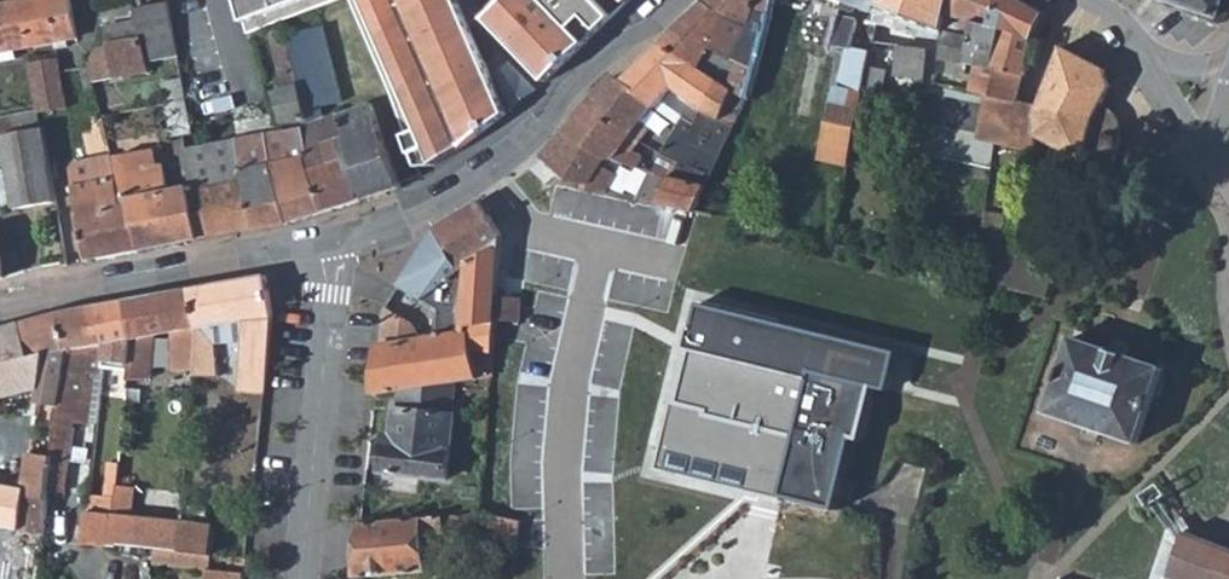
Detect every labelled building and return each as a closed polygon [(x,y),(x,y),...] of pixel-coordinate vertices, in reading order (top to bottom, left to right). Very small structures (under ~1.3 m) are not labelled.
[(0,5),(0,46),(16,43),(18,50),(81,38),(73,0),(28,0),(0,5)] [(249,30),(327,0),(241,0),(249,30)] [(434,166),(464,148),(508,114),(459,0),(363,0),(421,134),(407,140),(417,169),(434,166)] [(549,80),(632,0),(522,0),(512,9),(521,19),(506,33),(549,80)] [(723,125),(735,95),(731,92),(732,90),(697,59),(717,39),(711,35),(733,12),(721,0),(709,0),(663,44),(718,87),(704,116),(717,122),(723,125)] [(760,0),(721,0),(733,12),(711,35),(717,39),(725,46),(746,63),(738,75),(742,77),(735,95),(723,125),(734,128),(745,100),(748,101),(769,16),(756,12),(760,0)] [(769,16),(748,101),(821,120),(834,53),(829,52),(836,22),(809,18),(814,0),(773,0),(769,16)] [(769,16),(773,0),(760,0),(756,12),(769,16)] [(879,16),(879,6),(881,0),(851,0),(851,1),(850,4),(859,8),(862,2),(874,7),(871,17),(880,20),(879,16)] [(956,0),(881,0),(879,6),(911,17),(913,15),(947,29),(956,0)] [(997,0),(956,0),(947,29),(944,58),(970,65),(997,0)] [(1048,12),(1024,0),(997,0),(970,65),(992,69),(990,80),(967,75),(965,88),(992,95),(1019,102),(1029,62),(1038,64),(1045,38),(1038,35),(1048,12)] [(1220,20),(1226,0),(1162,0),(1220,20)] [(169,4),(138,10),(144,40),(148,63),(178,58),(169,4)] [(512,9),(497,24),(506,33),(521,19),(512,9)] [(922,28),(879,16),(880,20),(881,37),(896,41),(929,50),(932,55),(930,45),(922,28)] [(869,34),(881,37),(880,20),(871,17),(868,25),(869,34)] [(855,23),(846,21),(837,20),(836,22),(829,52),(834,53),(842,56),(844,46),(850,47),(855,23)] [(323,26),(285,35),(298,85),(307,120),(344,106),(323,26)] [(148,63),(144,40),(106,48),(91,64),(96,85),(151,76),(148,63)] [(903,72),(928,78),(932,55),(929,50),(896,41),(893,54),(906,57),(903,72)] [(1118,84),(1112,62),(1111,60),(1067,41),(1045,101),(1033,107),(1036,116),(1040,124),(1093,141),(1104,111),(1107,106),(1118,84)] [(678,128),(680,129),(684,121),(697,129),(704,116),(718,87),(663,44),(625,81),(656,109),(668,119),(678,128)] [(746,63),(725,46),(719,47),(711,56),(715,65),(721,72),(738,75),(746,63)] [(824,160),(852,166),(863,98),(868,66),(870,52),(850,47),(844,46),(842,56),(824,160)] [(32,49),(36,75),(62,71),(60,59),(46,61),(44,47),(32,49)] [(515,64),(502,76),(515,110),(539,90),(515,64)] [(885,69),(868,66),(863,98),(883,101),(887,77),(885,69)] [(68,105),(62,71),(36,75),(42,110),(68,105)] [(182,78),(160,81),(168,136),(190,133),(182,78)] [(625,81),(615,78),(590,106),(633,137),(656,109),(625,81)] [(981,138),(992,95),(965,88),(928,78),(918,121),(981,138)] [(272,92),(281,125),(307,120),(301,97),(298,85),(272,92)] [(998,143),(1036,153),(1040,124),(1036,116),(1033,107),(1019,102),(992,95),(981,138),(998,143)] [(4,134),(44,127),(42,110),(41,106),(0,113),(0,134),(4,134)] [(350,163),(364,203),(403,189),(373,106),(306,129),(312,156),(307,159),(312,175),(350,163)] [(608,160),(613,164),(655,172),(675,175),(681,166),(665,156),(660,162),(649,155),(642,160),(620,155),(633,137),(590,106),(567,132),(608,160)] [(1104,111),(1093,141),(1085,169),(1113,177),(1125,129),(1119,115),(1107,106),(1104,111)] [(711,136),(717,122),(704,116),(697,129),(711,136)] [(651,150),(649,155),(660,162),(665,156),(680,129),(678,128),(668,119),(648,148),(651,150)] [(57,201),(44,127),(4,134),(16,207),(57,201)] [(312,156),(306,129),(284,134),(291,164),(298,162),(303,178),(325,215),(364,203),(350,163),(312,175),(307,159),(312,156)] [(704,142),(680,129),(665,156),(681,166),(690,171),(704,142)] [(608,160),(567,132),(540,162),(564,183),(582,185),(582,189),(611,194),(620,178),(604,169),(608,160)] [(281,204),(289,225),(325,215),(303,178),(298,162),(291,164),(285,166),(278,134),(267,137),(269,159),(274,182),(281,204)] [(120,136),(110,139),(115,155),(115,158),(129,155),(120,136)] [(246,185),(255,232),(289,225),(281,204),(274,182),(269,159),(267,137),(243,141),(238,142),(246,185)] [(197,195),(204,241),(255,232),(246,185),(238,142),(184,152),(197,195)] [(129,155),(115,158),(118,169),(129,211),(135,211),(145,252),(204,241),(197,195),(177,198),(168,150),(129,155)] [(72,163),(92,262),(93,262),(145,252),(135,211),(129,211),(118,169),(115,158),(115,155),(72,163)] [(698,214),(706,194),(717,167),(703,162),(693,183),(674,178),(659,203),(698,214)] [(659,203),(674,178),(675,175),(655,172),(644,188),(634,186),(632,198),(659,203)] [(706,194),(698,214),(713,218),(718,198),(706,194)] [(436,232),(397,291),(417,305),(453,254),(466,261),(462,328),(416,335),(417,389),(460,384),(495,379),(499,323),(501,299),(505,237),(482,203),(436,232)] [(913,219),(898,216),(894,236),(908,239),(913,219)] [(880,241),(876,257),(889,260),(893,244),(880,241)] [(893,244),(889,260),(903,263),(906,247),(893,244)] [(980,265),(978,282),(1014,290),(1017,291),(1021,260),(1022,250),(994,244),(991,267),(980,265)] [(1059,271),(1021,260),(1017,291),(1052,299),(1059,271)] [(275,318),(268,279),(192,292),(198,335),(196,365),(217,364),(216,347),(246,344),(238,393),(266,396),(275,318)] [(195,374),(196,365),(198,335),(192,292),(162,297),(157,338),(173,335),(175,373),(195,374)] [(132,343),(130,363),(129,373),(128,382),(152,381),(157,338),(162,297),(129,303),(131,323),(132,343)] [(501,299),(499,323),(521,325),(523,301),(501,299)] [(129,303),(100,308),(106,348),(104,371),(129,373),(130,363),(132,343),(131,323),(129,303)] [(88,375),(104,376),(104,371),(106,348),(100,308),(62,314),(68,356),(61,408),(54,458),(50,492),(65,494),(76,424),(89,425),(94,383),(88,382),(88,375)] [(874,400),(886,351),(706,308),(693,363),(672,450),(755,470),(790,478),(785,498),(838,511),(845,484),(856,439),(864,441),(874,400)] [(30,360),(42,358),(41,374),(38,391),(36,404),(61,408),(68,356),(62,314),(22,325),(30,360)] [(381,315),(379,340),(399,338),(400,317),(381,315)] [(30,360),(22,325),(0,332),(0,399),(1,401),(38,391),(41,374),(42,358),(30,360)] [(373,395),(400,391),(417,389),(416,335),(399,338),(379,340),(373,395)] [(1144,444),(1168,369),(1077,340),(1053,415),(1144,444)] [(455,416),(460,384),(417,389),(400,391),(399,411),(395,411),(392,436),(385,436),(381,472),(452,481),(459,417),(455,416)] [(23,489),(23,496),(49,500),(50,492),(54,458),(29,454),(23,489)] [(1163,485),(1147,497),(1167,525),(1176,519),(1164,502),(1172,497),(1163,485)] [(22,532),(23,496),(23,489),(0,486),(0,530),(22,532)] [(22,532),(45,534),(49,500),(23,496),(22,532)] [(85,547),(111,550),(114,517),(88,514),(85,547)] [(482,537),(485,514),(457,516),(458,530),(482,537)] [(482,537),(516,545),(522,524),(485,514),(482,537)] [(1167,525),(1149,578),(1171,578),(1186,532),(1190,524),(1183,516),(1176,519),(1167,525)] [(124,547),(179,553),(182,524),(114,517),(111,550),(122,550),(124,547)] [(447,517),(360,525),(355,578),(425,573),(425,535),(447,533),(447,517)] [(182,524),(179,553),(212,557),(215,528),(182,524)] [(1228,547),(1217,543),(1186,532),(1171,578),(1228,578),(1228,547)] [(32,578),(40,578),(44,551),(6,547),(2,574),(32,578)]
